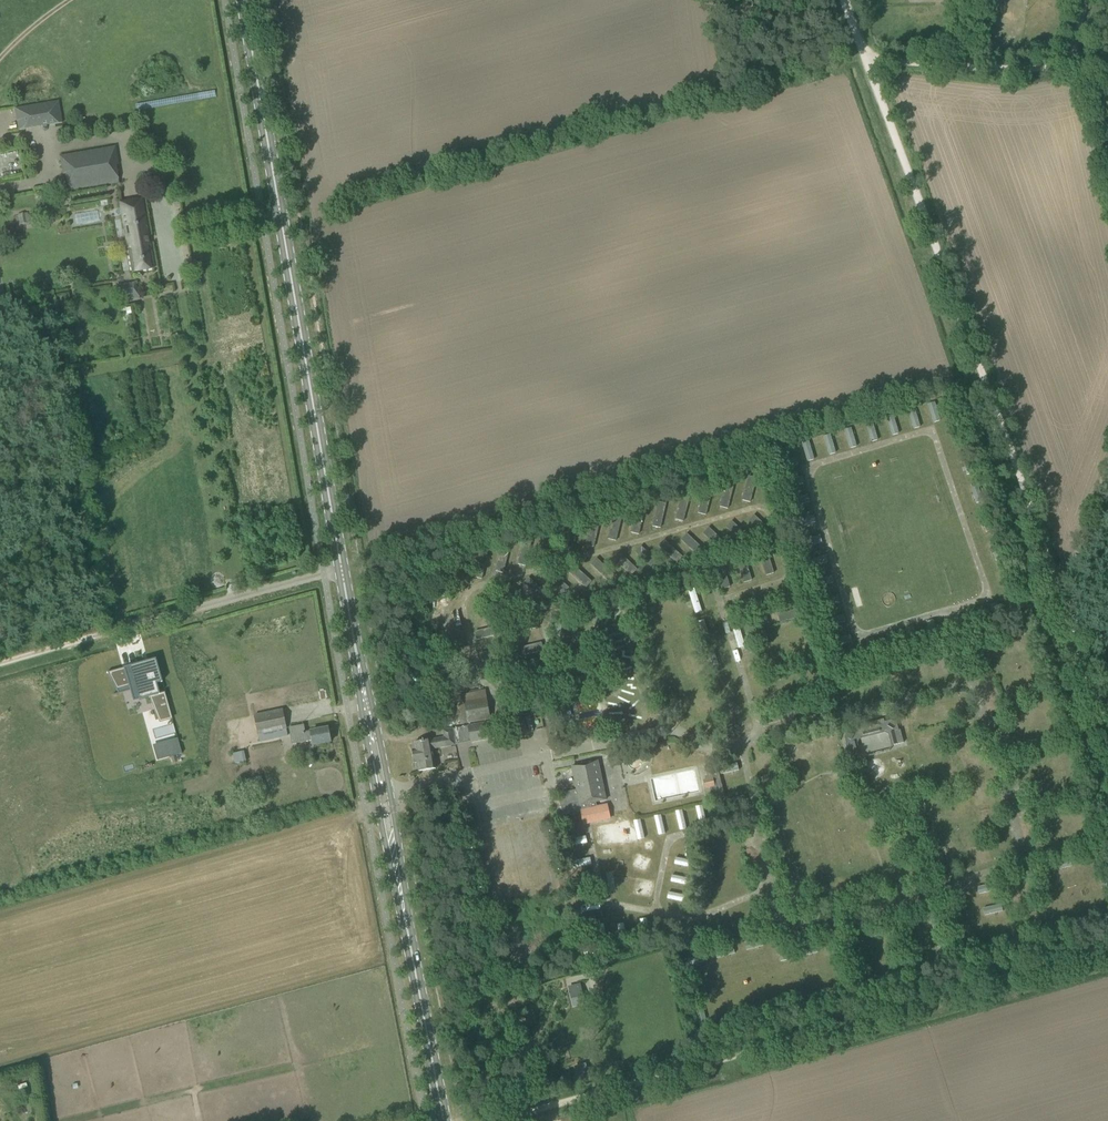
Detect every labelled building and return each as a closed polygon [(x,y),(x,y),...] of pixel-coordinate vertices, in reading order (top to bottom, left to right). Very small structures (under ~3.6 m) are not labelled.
[(14,109),(18,131),(62,122),(58,100),(14,109)] [(115,147),(104,149),(59,156),(61,175),(65,174),(68,192),(118,183),(115,165),(118,165),(115,147)] [(141,199),(120,203),(132,273),(153,269),(141,199)] [(17,215),(19,224),(29,222),(27,213),(17,215)] [(136,283),(117,286),(119,301),(139,298),(136,283)] [(932,422),(939,421),(937,402),(930,403),(932,422)] [(742,499),(750,502),(756,481),(748,479),(742,499)] [(721,506),(729,507),(731,488),(723,487),(721,506)] [(683,521),(690,499),(682,497),(675,518),(683,521)] [(667,501),(659,499),(652,525),(661,527),(667,501)] [(608,537),(616,540),(622,519),(614,516),(608,537)] [(667,559),(676,553),(666,539),(658,545),(667,559)] [(696,613),(703,611),(695,587),(688,589),(696,613)] [(566,622),(555,625),(557,633),(568,630),(567,626),(566,622)] [(1010,650),(1018,648),(1016,641),(1008,643),(1010,650)] [(684,660),(684,664),(678,665),(680,673),(697,669),(694,657),(684,660)] [(108,672),(106,672),(107,674),(107,673),(108,674),(116,690),(134,684),(135,688),(135,689),(138,698),(138,700),(139,700),(148,697),(148,698),(150,697),(154,706),(159,719),(170,716),(170,719),(171,719),(164,692),(159,694),(158,694),(157,689),(155,683),(159,682),(161,682),(155,663),(145,666),(143,662),(143,663),(109,672),(108,672)] [(912,679),(922,677),(918,664),(909,667),(912,679)] [(1011,689),(1014,700),(1030,694),(1027,684),(1011,689)] [(491,720),(487,697),(464,702),(468,724),(491,720)] [(1015,708),(1017,718),(1031,716),(1029,706),(1015,708)] [(936,722),(951,719),(950,708),(935,710),(936,722)] [(282,710),(271,712),(254,716),(258,735),(259,735),(260,742),(288,736),(286,729),(282,710)] [(884,719),(854,726),(855,730),(849,731),(844,738),(846,744),(845,745),(849,757),(860,754),(857,744),(859,740),(885,732),(889,735),(891,746),(904,743),(901,730),(899,731),(897,724),(891,720),(884,722),(884,719)] [(468,726),(468,727),(471,742),(494,738),(491,722),(468,726)] [(289,728),(291,739),(288,739),(289,745),(312,740),(313,745),(331,742),(328,728),(304,733),(303,726),(304,726),(304,725),(289,728)] [(436,769),(432,750),(456,746),(455,744),(453,730),(442,732),(443,738),(414,743),(415,750),(413,750),(415,763),(417,762),(419,772),(436,769)] [(806,755),(818,752),(815,736),(803,739),(806,755)] [(179,747),(168,750),(171,762),(183,759),(179,747)] [(234,753),(236,763),(246,761),(244,751),(234,753)] [(921,757),(925,771),(938,767),(934,753),(921,757)] [(606,799),(601,777),(598,761),(572,766),(577,790),(558,794),(562,815),(580,811),(583,824),(610,819),(607,805),(597,807),(596,802),(606,800),(606,799)] [(725,798),(717,766),(706,769),(708,776),(705,777),(705,780),(703,780),(706,789),(710,788),(712,800),(725,798)] [(772,776),(760,779),(763,790),(775,787),(772,776)] [(990,778),(976,780),(978,794),(993,792),(990,778)] [(703,805),(697,806),(700,825),(707,824),(703,805)] [(997,821),(994,808),(980,811),(983,824),(997,821)] [(680,829),(686,828),(683,809),(677,810),(680,829)] [(664,812),(665,833),(678,832),(677,811),(664,812)] [(935,822),(933,811),(922,813),(923,824),(935,822)] [(656,815),(658,835),(665,834),(663,814),(656,815)] [(635,820),(637,839),(644,838),(642,819),(635,820)] [(843,849),(841,836),(829,838),(831,850),(843,849)] [(976,864),(989,861),(985,845),(972,848),(976,864)] [(809,847),(810,858),(821,857),(819,846),(809,847)] [(953,851),(940,854),(944,871),(957,869),(953,851)] [(673,875),(671,880),(685,884),(686,879),(673,875)] [(580,986),(569,989),(574,1006),(585,1003),(580,986)] [(585,1065),(575,1068),(576,1074),(587,1071),(585,1065)]
